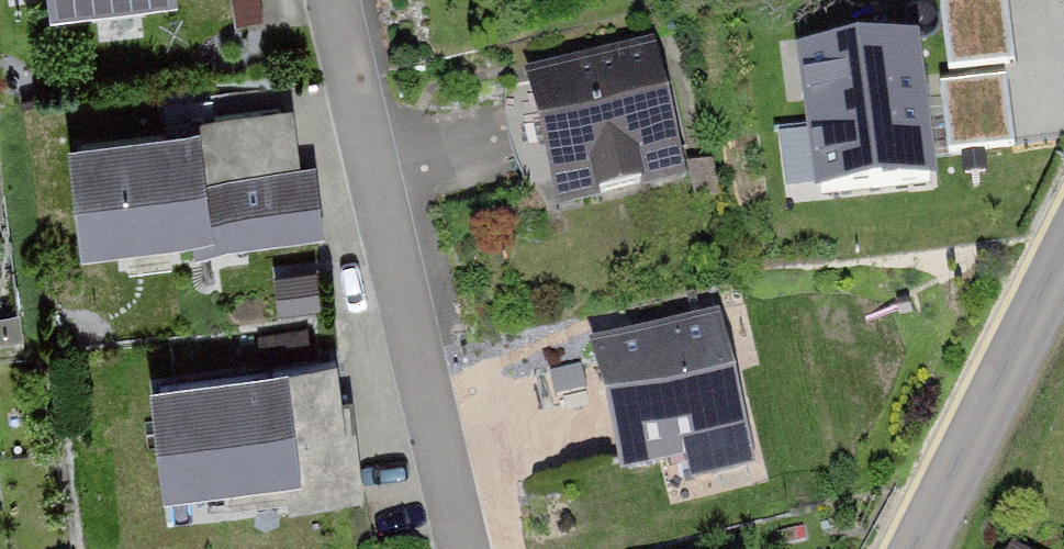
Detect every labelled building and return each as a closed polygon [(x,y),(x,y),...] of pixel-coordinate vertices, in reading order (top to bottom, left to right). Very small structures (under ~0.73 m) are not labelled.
[(1018,66),(1014,0),(946,0),(950,70),(1018,66)] [(931,29),(806,38),(813,124),(783,126),(788,191),(942,179),(931,29)] [(652,44),(526,73),(557,209),(683,181),(652,44)] [(1015,73),(951,75),(954,146),(1018,143),(1015,73)] [(305,96),(66,131),(83,249),(196,232),(199,256),(325,238),(305,96)] [(713,315),(579,343),(607,475),(740,447),(713,315)] [(321,355),(138,381),(150,468),(263,453),(268,493),(339,483),(321,355)]
